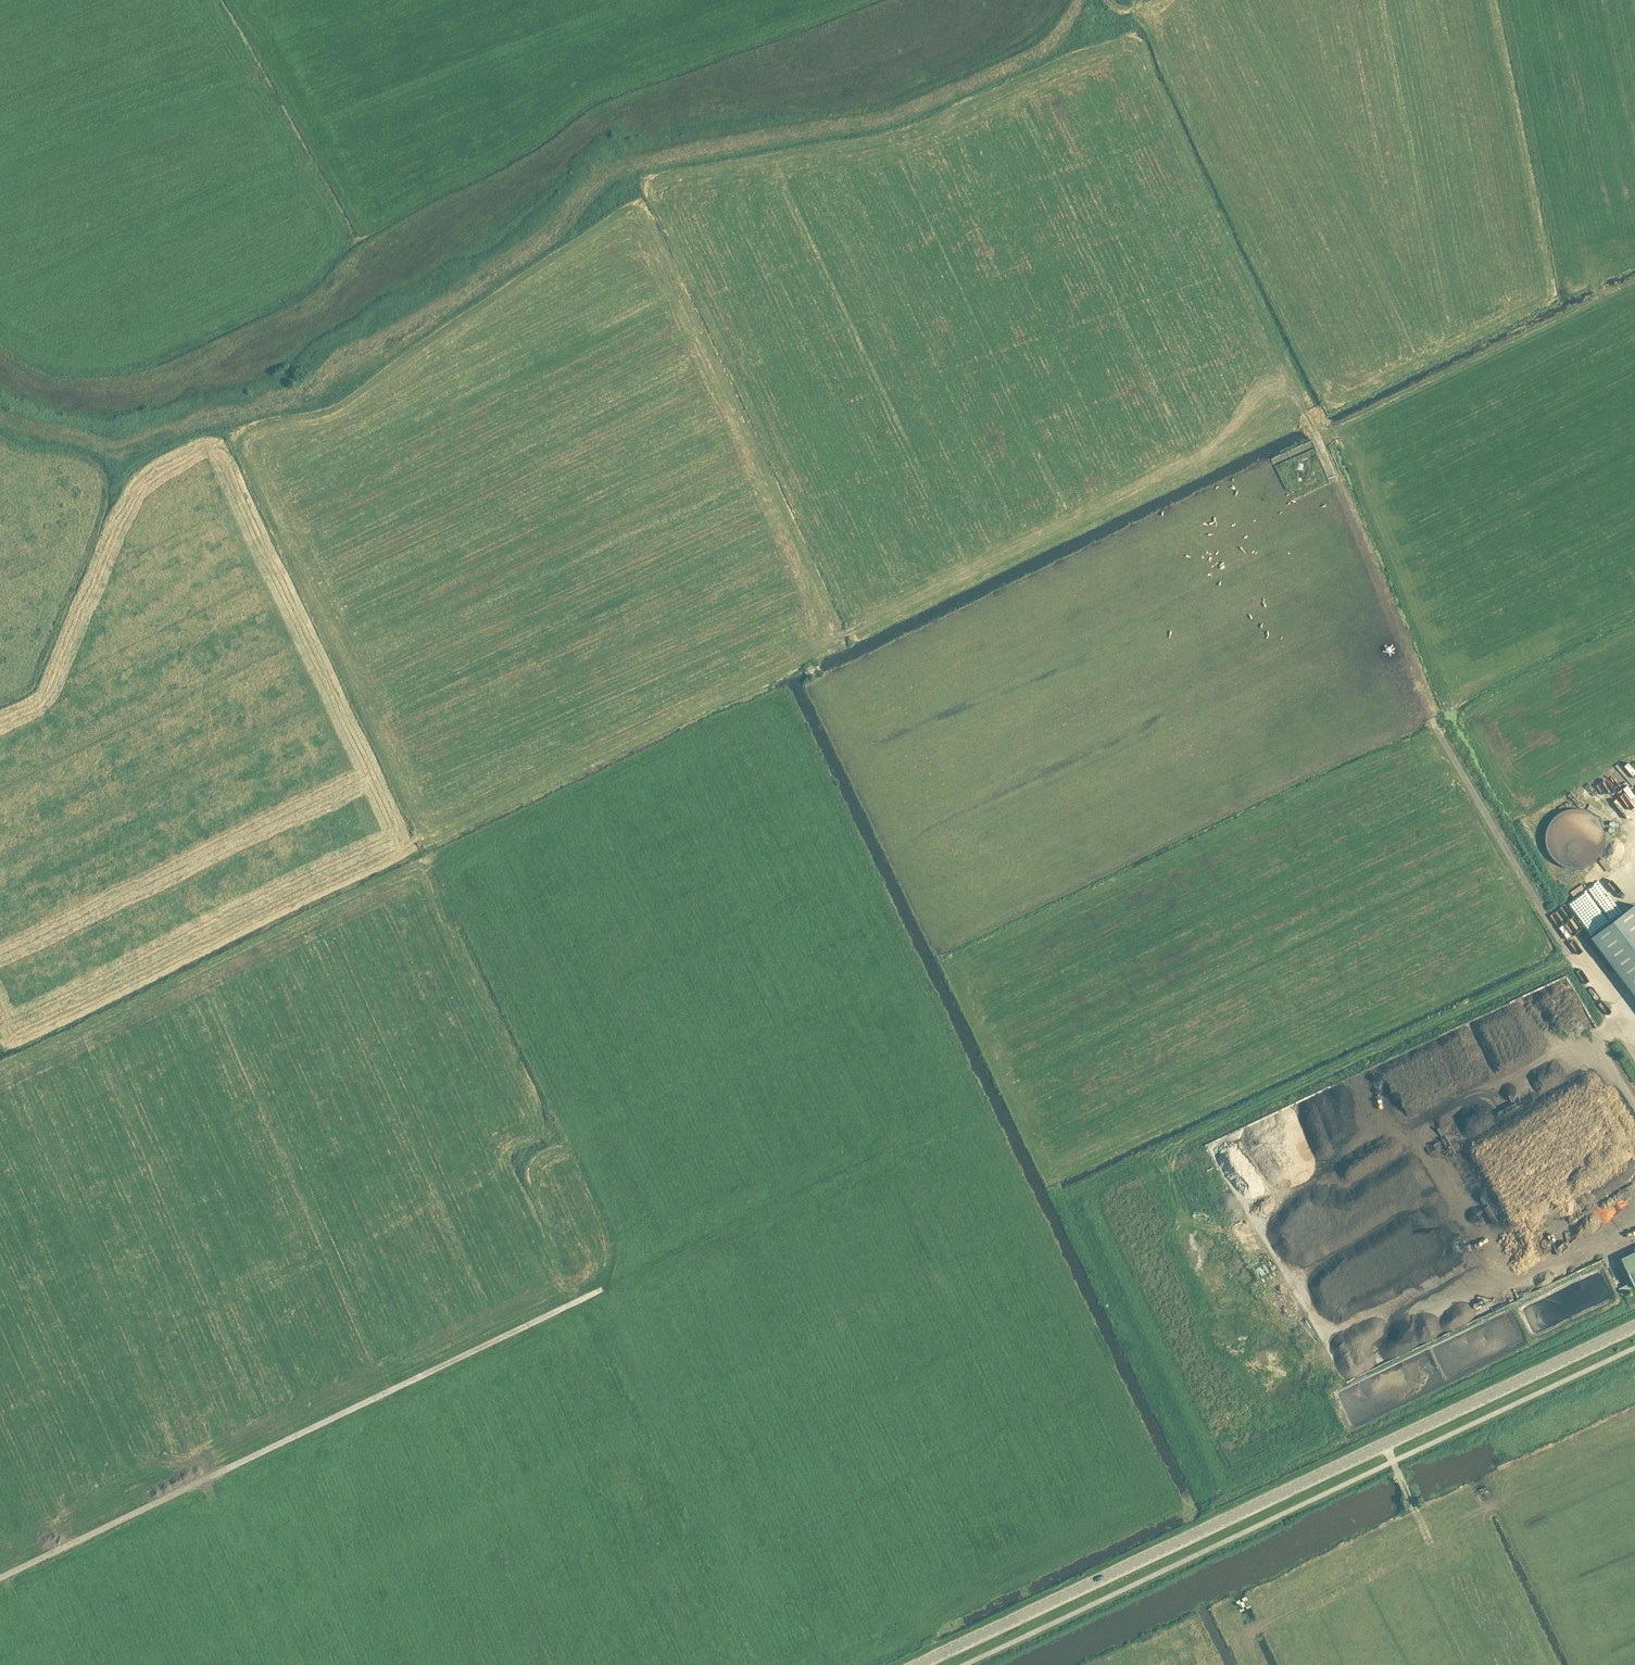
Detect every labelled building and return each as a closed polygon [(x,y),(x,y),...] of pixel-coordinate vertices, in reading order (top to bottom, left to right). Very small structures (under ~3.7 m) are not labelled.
[(805,666),(808,680),(820,678),(817,664),(805,666)] [(1552,840),(1597,901),(1634,873),(1634,778),(1552,840)] [(1634,906),(1591,938),(1634,996),(1634,906)] [(1582,954),(1586,951),(1577,941),(1573,945),(1582,954)] [(1241,1236),(1239,1236),(1238,1231),(1225,1234),(1229,1247),(1243,1244),(1241,1236)] [(1634,1289),(1634,1288),(1634,1252),(1621,1259),(1634,1289)] [(1251,1287),(1264,1280),(1261,1274),(1247,1281),(1251,1287)] [(1619,1291),(1631,1286),(1629,1282),(1617,1287),(1619,1291)] [(1246,1626),(1254,1622),(1249,1612),(1241,1616),(1246,1626)]
